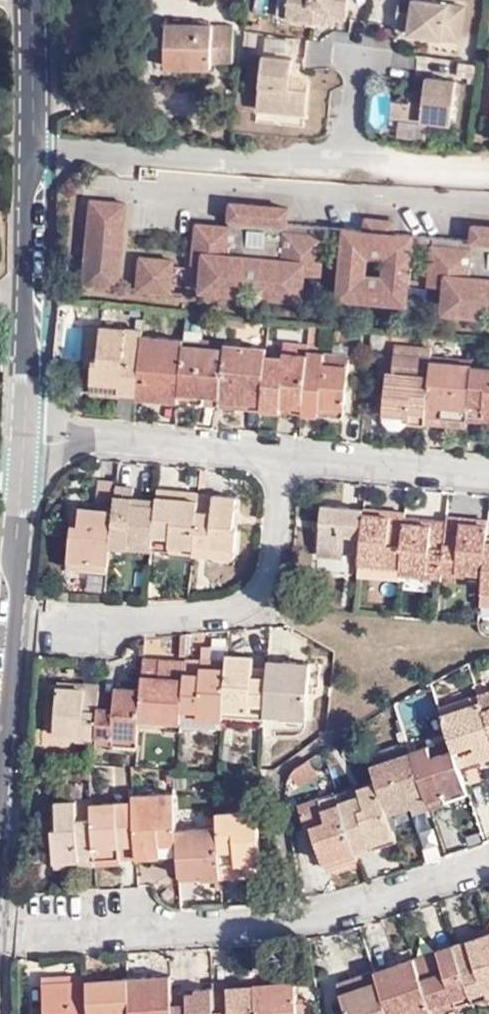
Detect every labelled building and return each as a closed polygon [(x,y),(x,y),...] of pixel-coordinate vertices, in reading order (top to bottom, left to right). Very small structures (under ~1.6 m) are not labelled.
[(287,17),(289,0),(279,0),(277,16),(287,17)] [(287,17),(327,24),(328,17),(347,20),(349,0),(289,0),(287,17)] [(425,0),(399,0),(396,25),(408,26),(406,34),(461,42),(467,6),(425,0)] [(214,25),(167,24),(166,66),(234,67),(234,25),(214,25)] [(263,54),(297,52),(296,36),(263,37),(263,54)] [(264,55),(257,107),(307,113),(309,84),(292,74),(294,59),(264,55)] [(409,101),(395,100),(392,100),(390,117),(452,124),(457,81),(426,77),(425,91),(410,89),(409,101)] [(410,89),(395,100),(409,101),(410,89)] [(125,203),(91,200),(83,284),(116,288),(125,203)] [(289,209),(230,203),(228,226),(196,224),(192,264),(202,265),(200,290),(244,295),(245,285),(259,286),(258,296),(302,301),(305,274),(321,276),(324,236),(343,237),(337,297),(407,304),(412,245),(431,246),(427,285),(442,287),(440,313),(485,317),(486,307),(488,307),(488,226),(473,224),(471,242),(395,234),(396,221),(364,218),(363,232),(288,224),(289,209)] [(147,292),(150,258),(140,257),(137,291),(147,292)] [(173,259),(150,258),(147,292),(170,294),(173,259)] [(225,338),(227,318),(219,317),(217,337),(225,338)] [(99,357),(102,325),(85,324),(82,356),(94,356),(99,357)] [(142,336),(142,329),(102,325),(99,357),(94,356),(91,389),(119,391),(137,393),(142,336)] [(319,351),(321,326),(311,325),(309,343),(308,350),(319,351)] [(183,344),(183,339),(142,336),(137,393),(137,398),(178,401),(183,344)] [(205,341),(183,339),(183,344),(225,347),(225,343),(225,338),(217,337),(205,336),(205,341)] [(308,353),(308,350),(309,343),(284,341),(283,351),(308,353)] [(267,354),(268,347),(225,343),(225,347),(220,396),(234,397),(234,407),(261,409),(267,354)] [(183,344),(178,401),(203,404),(204,395),(220,396),(225,347),(183,344)] [(431,357),(432,346),(395,344),(394,353),(431,357)] [(350,353),(319,351),(308,350),(308,353),(303,408),(302,414),(344,417),(350,353)] [(267,354),(261,409),(281,411),(282,406),(303,408),(308,353),(283,351),(283,355),(267,354)] [(410,423),(426,425),(426,415),(430,360),(431,357),(394,353),(393,371),(388,370),(384,413),(411,416),(410,423)] [(426,415),(467,419),(472,365),(472,363),(430,360),(426,415)] [(467,419),(482,421),(482,416),(488,417),(488,366),(472,365),(467,419)] [(118,398),(119,391),(91,389),(91,395),(118,398)] [(204,395),(203,404),(219,405),(220,396),(204,395)] [(220,396),(219,405),(234,407),(234,397),(220,396)] [(402,433),(410,423),(411,416),(384,413),(388,431),(402,433)] [(426,415),(426,425),(466,429),(467,419),(426,415)] [(111,545),(114,511),(117,485),(101,484),(98,509),(81,508),(79,523),(73,522),(69,558),(110,562),(111,545)] [(135,487),(117,485),(114,511),(111,545),(129,547),(129,539),(153,542),(156,505),(133,503),(134,497),(135,487)] [(174,489),(158,488),(157,494),(174,496),(174,489)] [(153,542),(152,549),(169,551),(169,544),(193,546),(197,491),(174,489),(174,496),(157,494),(157,499),(156,505),(153,542)] [(237,494),(197,491),(193,546),(236,550),(238,527),(234,527),(237,494)] [(156,505),(157,499),(134,497),(133,503),(156,505)] [(360,553),(364,507),(322,504),(320,521),(320,531),(318,556),(344,558),(344,552),(360,553)] [(405,516),(405,510),(364,506),(364,507),(360,553),(359,563),(400,566),(405,516)] [(487,541),(488,519),(447,514),(447,519),(442,570),(483,574),(487,541)] [(405,516),(400,566),(442,570),(447,519),(405,516)] [(129,547),(152,549),(153,542),(129,539),(129,547)] [(169,551),(192,553),(193,546),(169,544),(169,551)] [(193,546),(192,553),(236,557),(236,550),(193,546)] [(68,564),(109,568),(110,562),(69,558),(68,564)] [(359,563),(357,577),(399,581),(400,566),(359,563)] [(400,566),(399,581),(409,581),(410,577),(424,579),(441,580),(442,576),(442,570),(400,566)] [(483,574),(442,570),(442,576),(483,579),(483,574)] [(410,577),(409,581),(408,591),(422,592),(424,579),(410,577)] [(227,654),(227,646),(204,644),(203,658),(227,660),(227,654)] [(223,712),(264,715),(267,674),(253,674),(253,668),(254,657),(227,654),(227,660),(224,708),(223,712)] [(186,661),(143,657),(141,687),(139,719),(181,723),(186,661)] [(203,658),(187,657),(186,661),(181,723),(181,728),(222,731),(223,712),(224,708),(227,660),(203,658)] [(312,662),(268,659),(267,669),(267,674),(264,715),(275,715),(307,717),(312,662)] [(100,689),(100,683),(81,681),(81,687),(58,685),(55,734),(77,736),(77,742),(96,743),(97,735),(100,689)] [(116,690),(100,689),(97,735),(138,739),(139,719),(141,687),(116,685),(116,690)] [(479,694),(488,725),(488,690),(479,694)] [(479,694),(439,707),(447,731),(449,737),(459,767),(479,761),(476,752),(488,748),(488,725),(479,694)] [(307,717),(275,715),(274,728),(307,730),(307,717)] [(427,739),(429,744),(449,737),(447,731),(427,739)] [(96,743),(96,745),(138,748),(138,739),(97,735),(96,743)] [(411,750),(431,809),(448,803),(446,794),(466,787),(459,767),(449,737),(429,744),(411,750)] [(411,750),(409,744),(370,757),(372,764),(411,750)] [(488,758),(488,748),(476,752),(479,761),(488,758)] [(415,814),(431,809),(411,750),(372,764),(377,780),(386,805),(409,798),(413,808),(415,814)] [(296,769),(290,776),(298,788),(320,775),(310,760),(296,769)] [(357,851),(397,838),(389,816),(386,805),(377,780),(358,786),(360,793),(340,800),(357,851)] [(358,786),(337,794),(338,795),(340,800),(360,793),(358,786)] [(448,803),(469,796),(466,787),(446,794),(448,803)] [(132,794),(133,801),(136,846),(177,843),(177,830),(174,792),(132,794)] [(318,843),(324,862),(357,851),(340,800),(338,795),(298,808),(305,829),(312,827),(318,843)] [(91,803),(91,798),(57,800),(58,823),(59,834),(53,834),(55,861),(95,859),(91,803)] [(386,805),(389,816),(413,808),(409,798),(386,805)] [(95,859),(121,857),(121,847),(136,846),(133,801),(91,803),(95,859)] [(218,826),(222,879),(248,877),(248,869),(266,867),(262,818),(247,819),(246,809),(217,811),(218,826)] [(59,834),(58,823),(51,823),(52,835),(53,834),(59,834)] [(203,880),(222,879),(218,826),(177,830),(177,843),(178,853),(179,873),(202,872),(203,880)] [(312,827),(305,829),(311,845),(318,843),(312,827)] [(136,846),(137,856),(178,853),(177,843),(136,846)] [(121,857),(137,856),(136,846),(121,847),(121,857)] [(327,869),(359,857),(357,851),(324,862),(327,869)] [(95,859),(95,865),(122,864),(121,857),(95,859)] [(177,857),(142,859),(144,879),(178,876),(177,857)] [(55,861),(56,868),(95,865),(95,859),(55,861)] [(248,869),(248,877),(266,876),(266,867),(248,869)] [(179,873),(180,882),(203,880),(202,872),(179,873)] [(464,930),(467,938),(488,931),(488,922),(464,930)] [(454,943),(472,995),(486,990),(483,984),(488,982),(488,931),(467,938),(454,943)] [(472,995),(454,943),(436,948),(440,957),(418,964),(432,1009),(472,995)] [(415,956),(418,964),(440,957),(436,948),(415,956)] [(415,956),(393,963),(396,972),(378,978),(391,1013),(417,1013),(432,1009),(418,964),(415,956)] [(393,963),(375,969),(378,978),(396,972),(393,963)] [(375,969),(356,976),(359,985),(341,991),(347,1007),(349,1013),(391,1013),(378,978),(375,969)] [(115,971),(87,972),(87,979),(115,978),(115,971)] [(87,979),(87,972),(43,975),(43,982),(87,979)] [(172,974),(131,977),(133,1013),(174,1013),(173,1003),(172,974)] [(359,985),(356,976),(338,982),(341,991),(359,985)] [(131,977),(115,978),(87,979),(89,1013),(133,1013),(131,977)] [(256,984),(256,978),(214,981),(214,986),(256,984)] [(87,979),(43,982),(45,1013),(89,1013),(87,979)] [(258,1013),(300,1013),(297,980),(256,984),(258,1013)] [(214,986),(216,1013),(258,1013),(256,984),(214,986)] [(214,986),(187,988),(188,1002),(173,1003),(174,1013),(216,1013),(214,986)]
